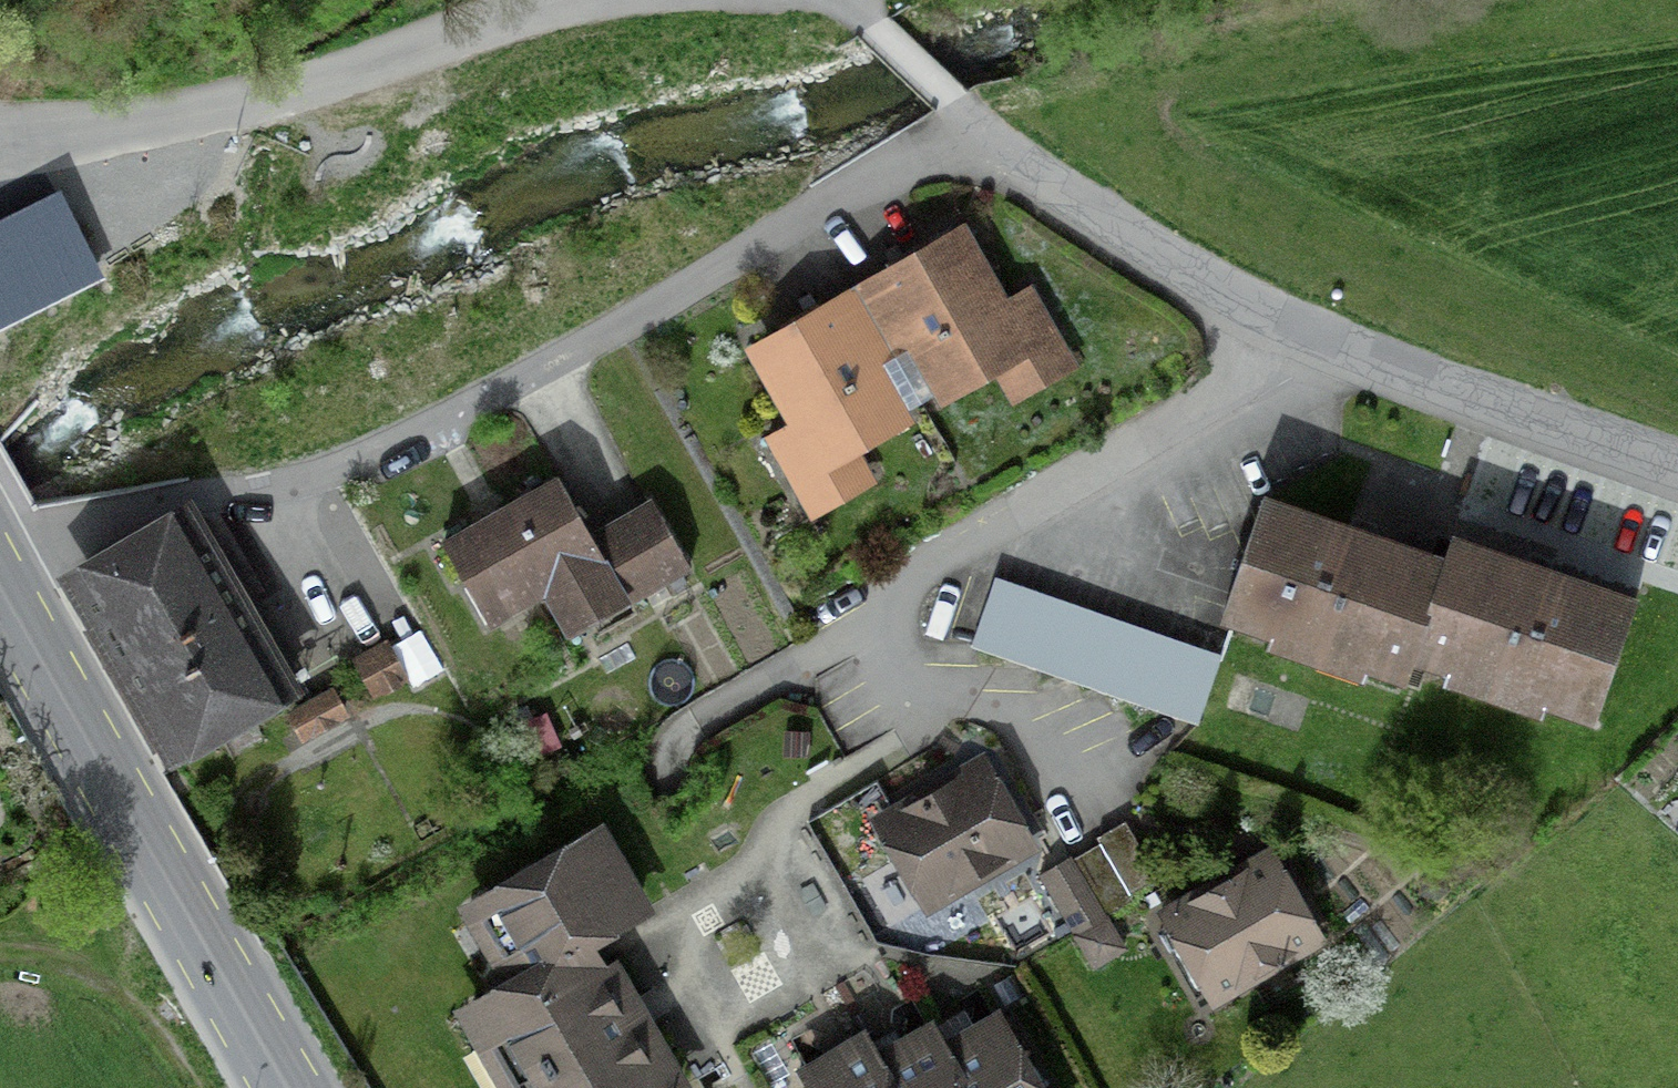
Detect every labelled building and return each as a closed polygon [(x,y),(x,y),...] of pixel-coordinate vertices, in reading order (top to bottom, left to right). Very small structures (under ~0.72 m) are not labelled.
[(50,212),(0,240),(0,313),(82,269),(50,212)] [(836,278),(910,404),(973,368),(995,404),(1075,357),(1025,271),(988,292),(943,216),(836,278)] [(848,441),(910,404),(836,278),(725,342),(768,419),(743,433),(787,512),(864,469),(848,441)] [(455,626),(523,589),(544,627),(674,556),(634,483),(566,520),(541,474),(411,545),(455,626)] [(1373,667),(1378,654),(1415,543),(1241,484),(1199,608),(1373,667)] [(1415,543),(1378,654),(1580,721),(1626,584),(1422,517),(1415,543)] [(209,536),(85,600),(162,748),(286,684),(209,536)] [(1221,654),(980,579),(967,623),(1207,698),(1221,654)] [(972,736),(848,798),(899,898),(1022,836),(972,736)] [(479,969),(608,959),(594,934),(638,910),(582,810),(436,891),(479,969)] [(1076,926),(1163,872),(1128,817),(1041,871),(1076,926)] [(1182,1000),(1310,934),(1257,835),(1130,901),(1182,1000)] [(608,959),(479,969),(432,995),(484,1087),(664,1087),(676,1082),(608,959)] [(990,990),(919,1023),(950,1087),(1037,1087),(990,990)] [(919,1023),(909,1002),(848,1030),(875,1087),(950,1087),(919,1023)] [(848,1030),(836,1006),(766,1038),(790,1087),(875,1087),(848,1030)]
